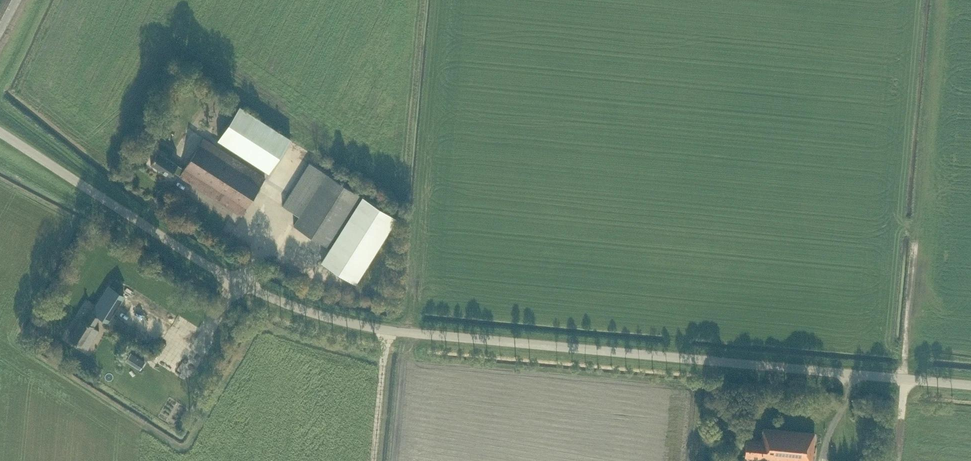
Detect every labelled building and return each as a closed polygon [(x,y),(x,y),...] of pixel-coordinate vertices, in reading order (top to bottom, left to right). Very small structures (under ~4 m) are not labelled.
[(218,139),(268,172),(290,138),(239,106),(218,139)] [(179,175),(241,215),(265,177),(204,137),(184,168),(178,164),(158,151),(150,162),(171,175),(173,171),(179,175)] [(299,216),(293,225),(329,248),(362,196),(361,195),(360,195),(309,162),(282,205),(299,216)] [(355,283),(396,217),(362,196),(329,248),(321,261),(355,283)] [(272,255),(268,262),(285,270),(289,263),(272,255)] [(110,286),(96,306),(110,315),(124,295),(110,286)] [(82,319),(70,338),(81,346),(82,345),(88,348),(99,331),(93,327),(94,326),(99,317),(91,312),(86,321),(82,319)] [(131,354),(126,361),(140,369),(144,362),(131,354)] [(775,460),(811,460),(814,432),(763,428),(762,440),(745,439),(744,456),(760,458),(760,460),(775,460)]
